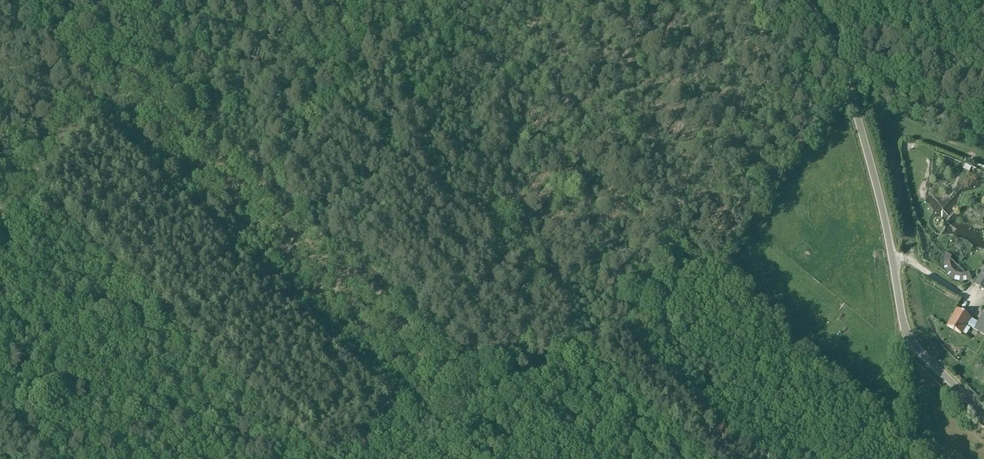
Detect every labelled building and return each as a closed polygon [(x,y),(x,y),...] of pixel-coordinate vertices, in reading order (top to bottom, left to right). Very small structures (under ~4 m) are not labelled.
[(939,220),(946,227),(951,222),(944,215),(939,220)] [(983,291),(983,266),(973,285),(983,291)] [(960,334),(966,325),(983,335),(983,311),(977,322),(970,318),(956,310),(947,326),(960,334)]
